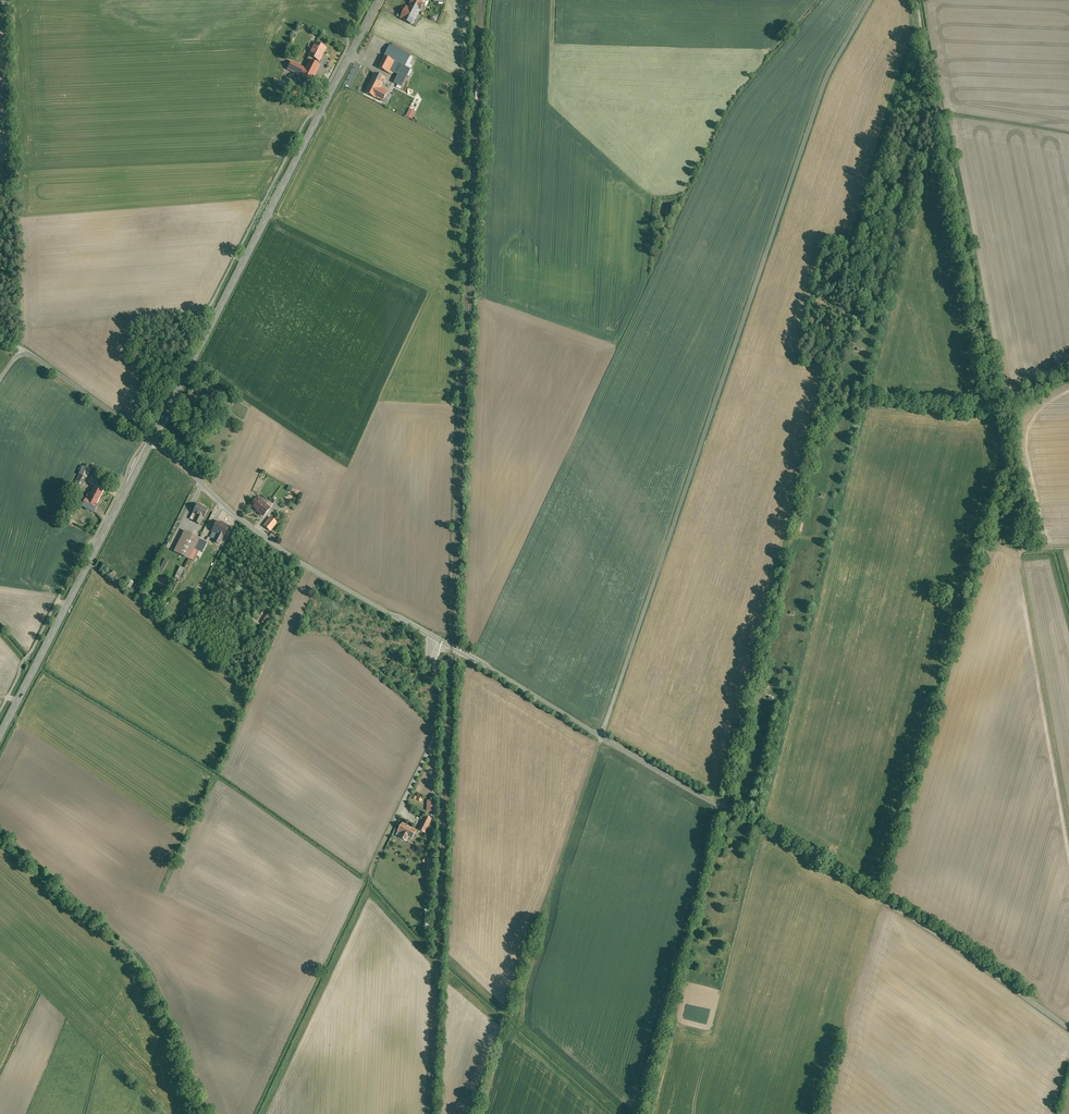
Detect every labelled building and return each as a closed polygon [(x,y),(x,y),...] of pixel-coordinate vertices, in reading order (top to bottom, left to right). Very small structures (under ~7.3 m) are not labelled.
[(407,8),(416,13),(423,0),(411,0),(407,8)] [(416,13),(407,8),(404,6),(401,13),(413,20),(416,13)] [(411,51),(391,41),(385,51),(398,57),(406,61),(411,51)] [(326,49),(315,43),(309,56),(310,56),(308,60),(310,61),(312,62),(314,58),(319,61),(320,60),(323,53),(323,54),(326,49)] [(398,57),(385,51),(379,63),(391,69),(392,68),(398,57)] [(406,61),(398,57),(392,68),(396,67),(399,69),(407,73),(412,63),(406,61)] [(312,62),(310,61),(306,69),(302,77),(301,77),(311,82),(320,66),(312,62)] [(306,69),(292,62),(288,69),(302,77),(306,69)] [(386,74),(376,69),(366,88),(376,94),(376,93),(384,97),(389,88),(381,84),(386,74)] [(407,73),(399,69),(395,78),(403,82),(407,73)] [(290,83),(280,79),(278,84),(287,89),(290,83)] [(304,92),(292,86),(290,90),(289,92),(301,98),(304,92)] [(410,108),(406,116),(413,119),(416,111),(410,108)] [(215,390),(204,402),(211,409),(222,397),(215,390)] [(90,470),(82,465),(72,484),(80,488),(90,470)] [(104,490),(93,485),(89,494),(87,493),(86,497),(87,497),(86,499),(84,498),(81,505),(93,512),(104,490)] [(258,497),(250,507),(263,517),(271,507),(258,497)] [(197,503),(193,512),(196,514),(193,521),(199,524),(202,516),(204,517),(209,508),(197,503)] [(270,516),(263,525),(271,531),(278,523),(270,516)] [(229,525),(216,519),(211,531),(217,533),(213,541),(219,544),(223,536),(224,537),(229,525)] [(199,538),(184,530),(173,551),(188,558),(199,538)] [(207,543),(199,538),(188,558),(194,560),(199,551),(202,553),(207,543)] [(184,568),(180,566),(175,576),(180,578),(184,568)] [(144,583),(139,581),(135,589),(139,591),(144,583)] [(428,801),(427,811),(435,811),(435,801),(428,801)] [(426,817),(419,829),(425,832),(432,819),(426,817)] [(403,824),(399,831),(403,833),(401,837),(406,840),(408,836),(412,838),(416,831),(403,824)] [(424,862),(429,864),(427,871),(432,874),(434,861),(426,858),(424,862)]
